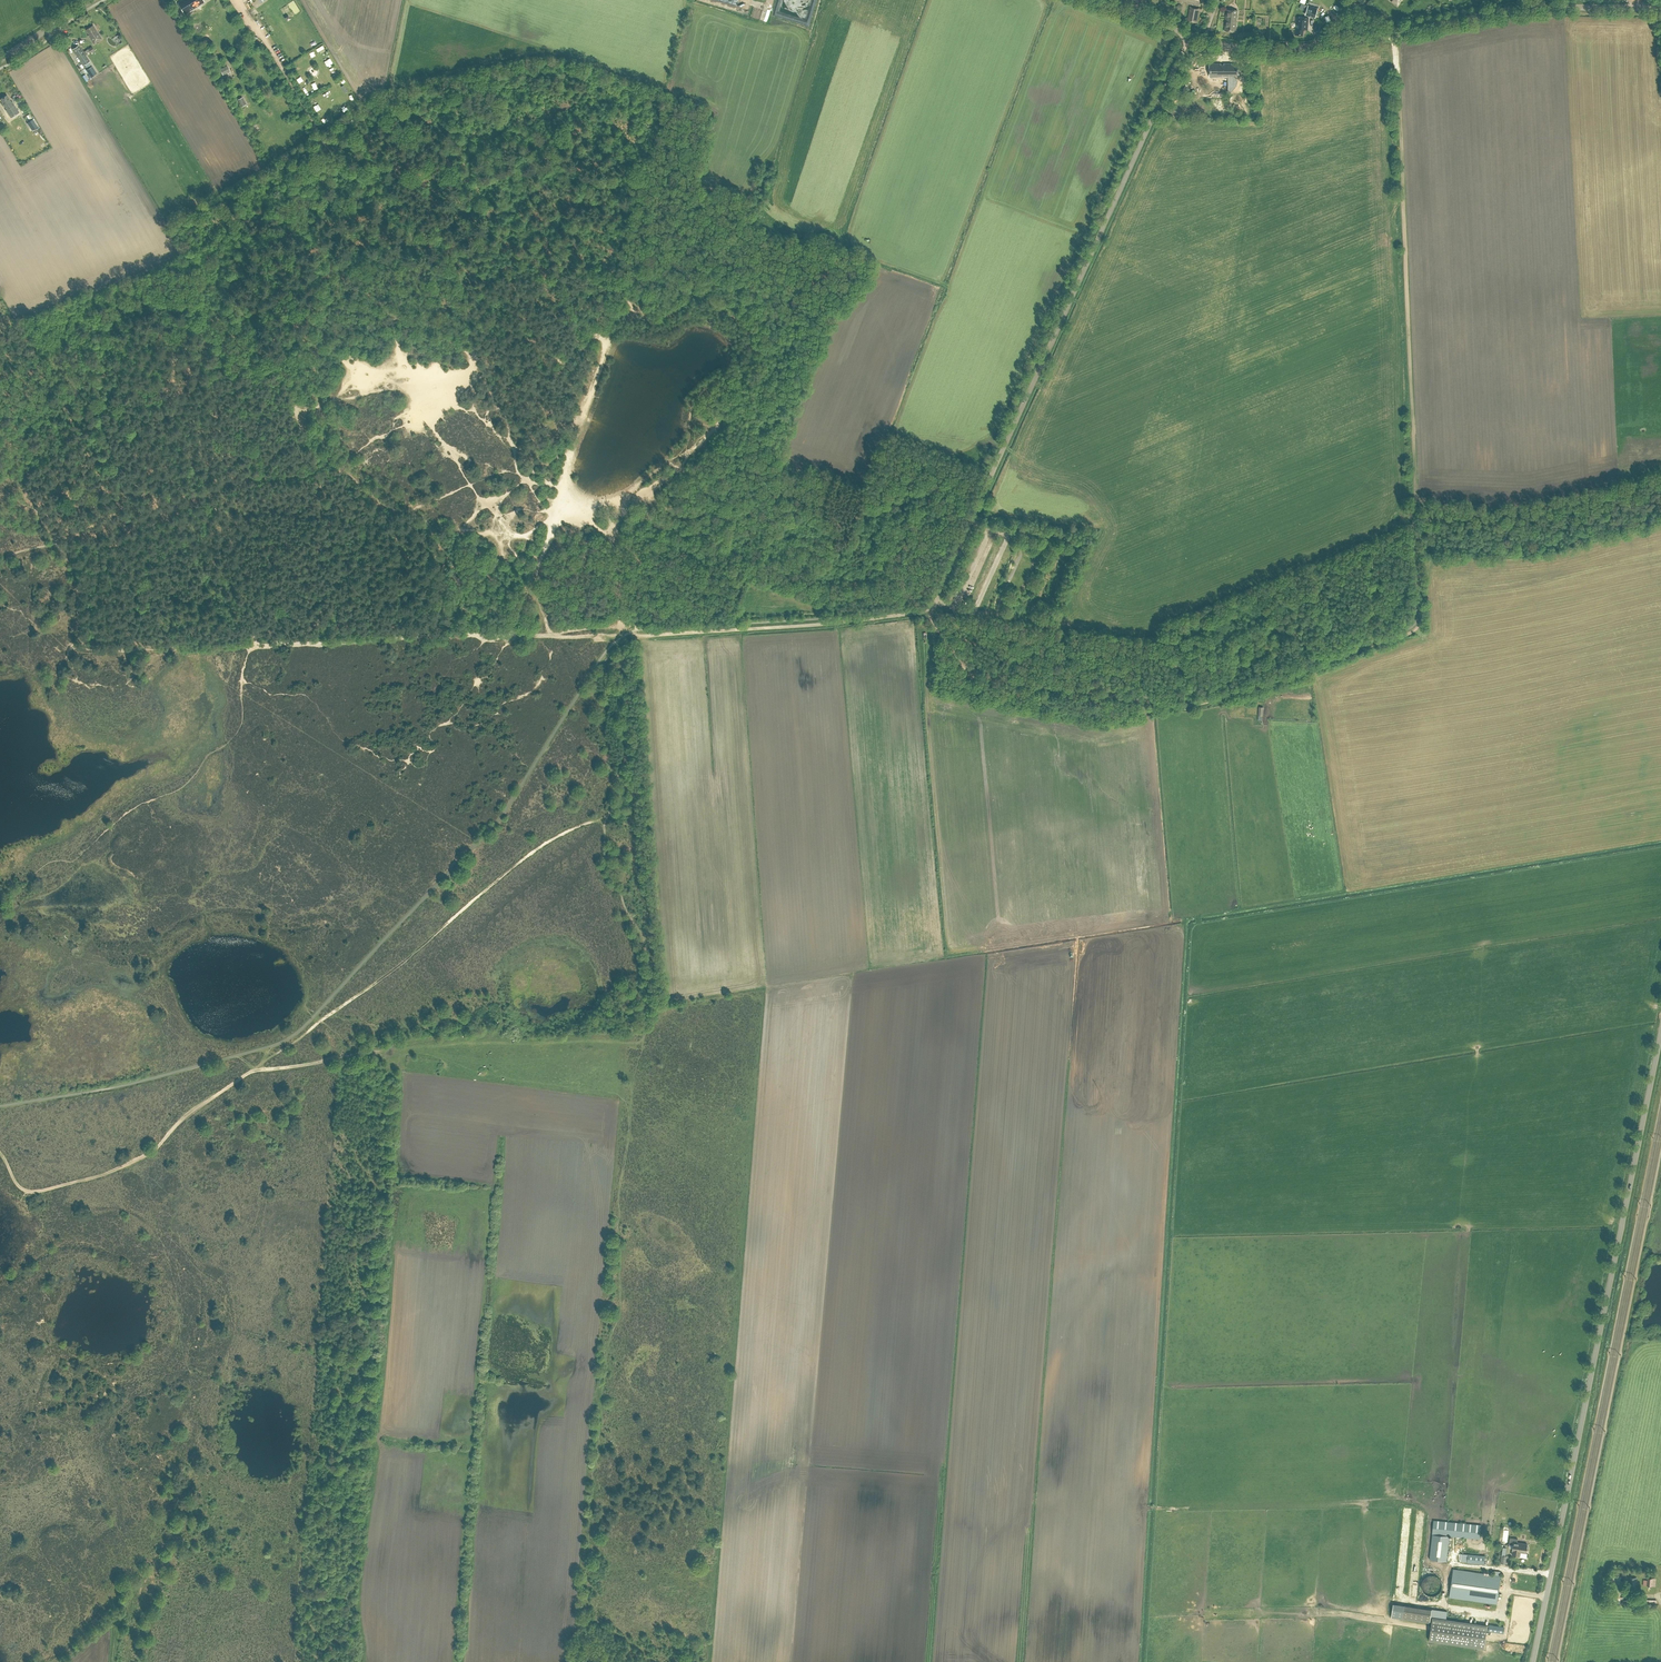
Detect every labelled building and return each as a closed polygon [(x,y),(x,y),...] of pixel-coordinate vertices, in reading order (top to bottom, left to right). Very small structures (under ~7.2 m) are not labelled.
[(178,3),(179,5),(183,11),(184,13),(201,2),(204,1),(203,0),(184,0),(178,3)] [(1180,0),(1179,3),(1183,3),(1183,2),(1186,3),(1186,4),(1192,5),(1192,7),(1189,7),(1187,20),(1197,22),(1200,8),(1194,7),(1195,6),(1200,7),(1201,0),(1177,0),(1180,0)] [(1317,10),(1318,8),(1308,5),(1305,16),(1315,19),(1315,17),(1317,10)] [(1236,32),(1238,10),(1226,9),(1225,24),(1226,24),(1225,31),(1236,32)] [(1296,28),(1295,35),(1303,36),(1304,29),(1308,30),(1309,18),(1297,17),(1296,24),(1297,25),(1297,28),(1296,28)] [(90,34),(88,35),(94,43),(102,38),(93,24),(86,29),(90,34)] [(84,32),(82,34),(80,31),(77,33),(84,45),(90,41),(84,32)] [(79,44),(72,49),(83,66),(85,65),(86,67),(91,64),(89,62),(90,61),(79,44)] [(1210,71),(1210,77),(1211,77),(1222,77),(1222,75),(1224,75),(1224,77),(1229,77),(1229,83),(1229,85),(1235,87),(1236,85),(1237,83),(1236,80),(1235,78),(1233,76),(1233,75),(1239,75),(1239,65),(1232,65),(1232,63),(1224,64),(1224,66),(1221,66),(1221,64),(1210,64),(1210,67),(1210,71)] [(212,76),(221,72),(217,65),(209,69),(212,76)] [(230,72),(230,71),(227,65),(220,69),(223,75),(227,73),(228,74),(230,73),(230,72)] [(6,95),(0,99),(0,100),(6,109),(5,110),(10,117),(19,112),(12,101),(11,102),(6,95)] [(237,99),(241,107),(246,104),(242,97),(237,99)] [(4,128),(13,124),(10,118),(1,123),(4,128)] [(27,122),(26,123),(31,131),(37,127),(32,119),(29,121),(28,120),(27,121),(27,122)] [(1072,384),(1079,387),(1086,372),(1080,369),(1072,384)] [(1483,1535),(1484,1526),(1481,1526),(1481,1524),(1433,1520),(1430,1559),(1446,1561),(1449,1536),(1464,1537),(1462,1553),(1468,1554),(1467,1562),(1485,1563),(1487,1539),(1480,1538),(1480,1534),(1483,1535)] [(1526,1552),(1527,1543),(1517,1542),(1517,1537),(1510,1536),(1509,1544),(1513,1544),(1512,1550),(1513,1550),(1512,1554),(1520,1555),(1520,1556),(1526,1557),(1527,1552),(1526,1552)] [(1453,1568),(1449,1596),(1496,1603),(1501,1575),(1453,1568)] [(1439,1593),(1442,1589),(1443,1584),(1441,1580),(1438,1576),(1434,1575),(1429,1575),(1425,1578),(1422,1581),(1422,1586),(1423,1590),(1426,1594),(1431,1595),(1435,1595),(1439,1593)] [(1647,1577),(1647,1585),(1655,1586),(1655,1578),(1647,1577)] [(1396,1604),(1393,1603),(1393,1606),(1392,1616),(1391,1616),(1397,1617),(1400,1618),(1402,1618),(1403,1618),(1420,1621),(1430,1622),(1432,1609),(1424,1608),(1405,1605),(1404,1605),(1396,1604)] [(1429,1640),(1484,1648),(1487,1624),(1432,1616),(1429,1640)] [(1504,1633),(1505,1626),(1489,1624),(1488,1631),(1504,1633)]
